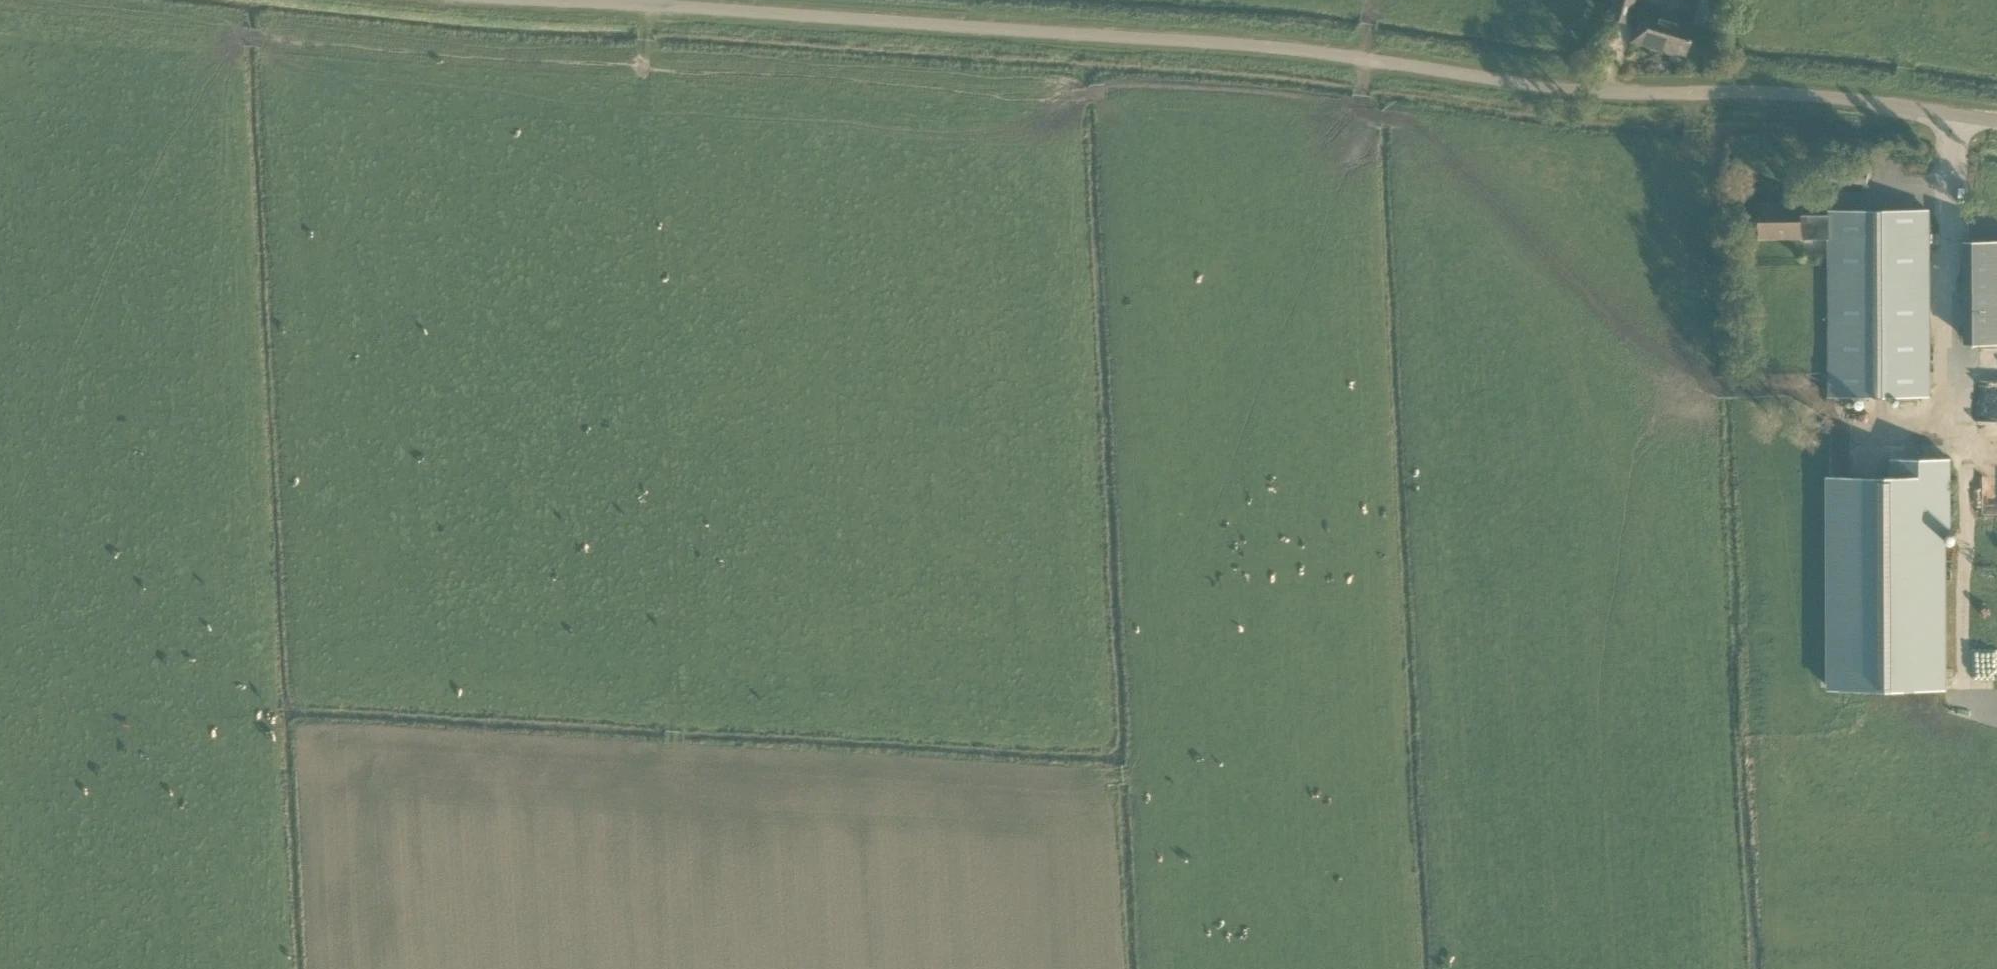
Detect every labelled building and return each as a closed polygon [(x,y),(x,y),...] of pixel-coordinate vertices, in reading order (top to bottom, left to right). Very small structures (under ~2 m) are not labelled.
[(1632,7),(1634,0),(1613,0),(1608,18),(1627,23),(1629,17),(1636,20),(1630,41),(1648,46),(1648,44),(1683,55),(1692,25),(1639,9),(1639,10),(1632,7)] [(1716,0),(1699,0),(1692,23),(1709,27),(1716,0)] [(1801,216),(1800,204),(1760,204),(1760,238),(1800,238),(1800,240),(1829,240),(1830,397),(1929,397),(1928,211),(1828,212),(1828,216),(1801,216)] [(1996,343),(1996,242),(1968,242),(1969,344),(1996,343)] [(1827,690),(1947,690),(1946,531),(1952,531),(1951,458),(1889,458),(1889,475),(1826,476),(1827,690)]
